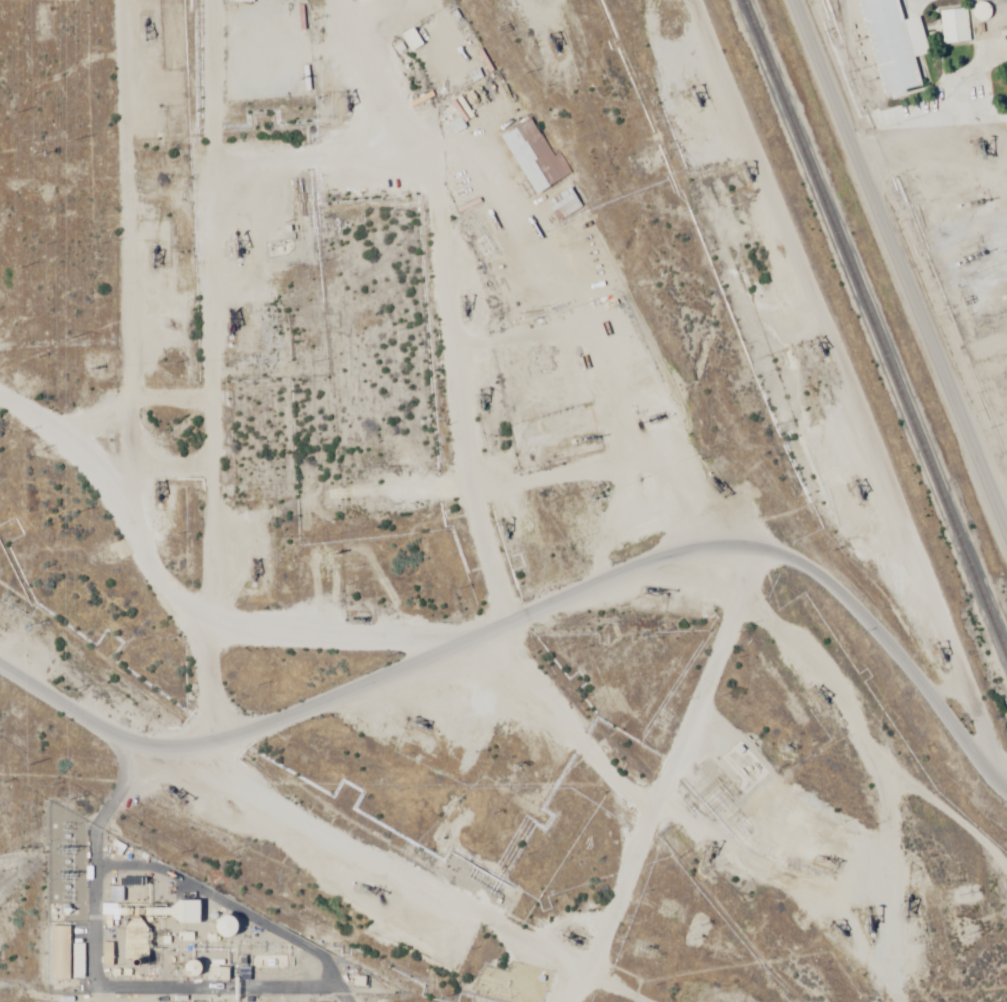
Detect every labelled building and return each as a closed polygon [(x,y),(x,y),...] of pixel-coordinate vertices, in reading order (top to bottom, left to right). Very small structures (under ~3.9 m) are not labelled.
[(896,0),(856,0),(880,97),(921,87),(914,58),(928,55),(919,17),(901,21),(896,0)] [(941,46),(970,44),(967,9),(938,11),(941,46)] [(423,45),(413,28),(401,35),(410,53),(423,45)] [(500,136),(536,196),(568,176),(533,117),(500,136)] [(584,207),(571,187),(547,204),(560,223),(584,207)] [(145,961),(145,923),(124,923),(124,961),(145,961)] [(50,982),(69,982),(69,927),(50,927),(50,982)] [(84,944),(72,944),(72,979),(84,979),(84,944)]
